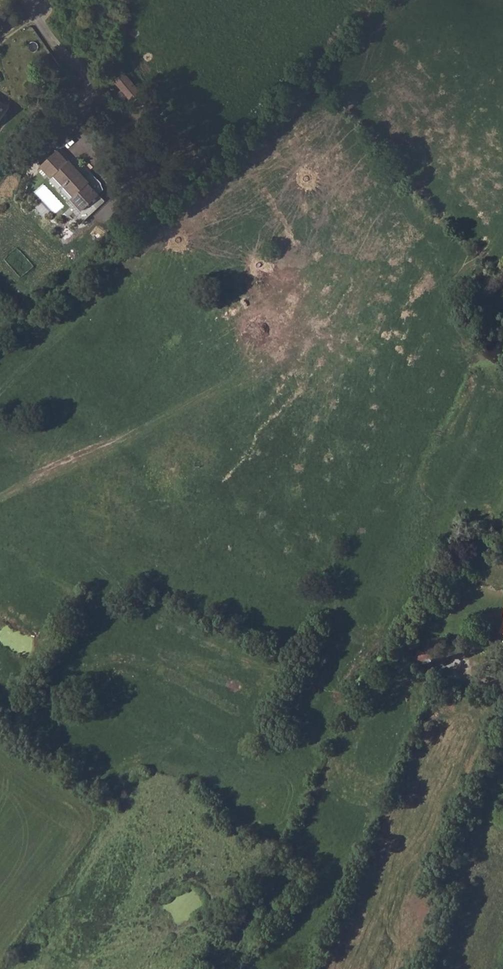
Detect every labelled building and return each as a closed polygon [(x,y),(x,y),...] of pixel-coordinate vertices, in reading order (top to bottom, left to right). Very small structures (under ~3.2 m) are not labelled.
[(142,95),(122,73),(114,80),(133,103),(142,95)] [(9,107),(0,101),(0,121),(9,107)] [(71,162),(60,151),(44,166),(55,178),(60,173),(79,194),(73,199),(85,212),(100,196),(91,185),(92,183),(72,162),(71,162)] [(420,649),(416,658),(429,664),(433,656),(420,649)]
